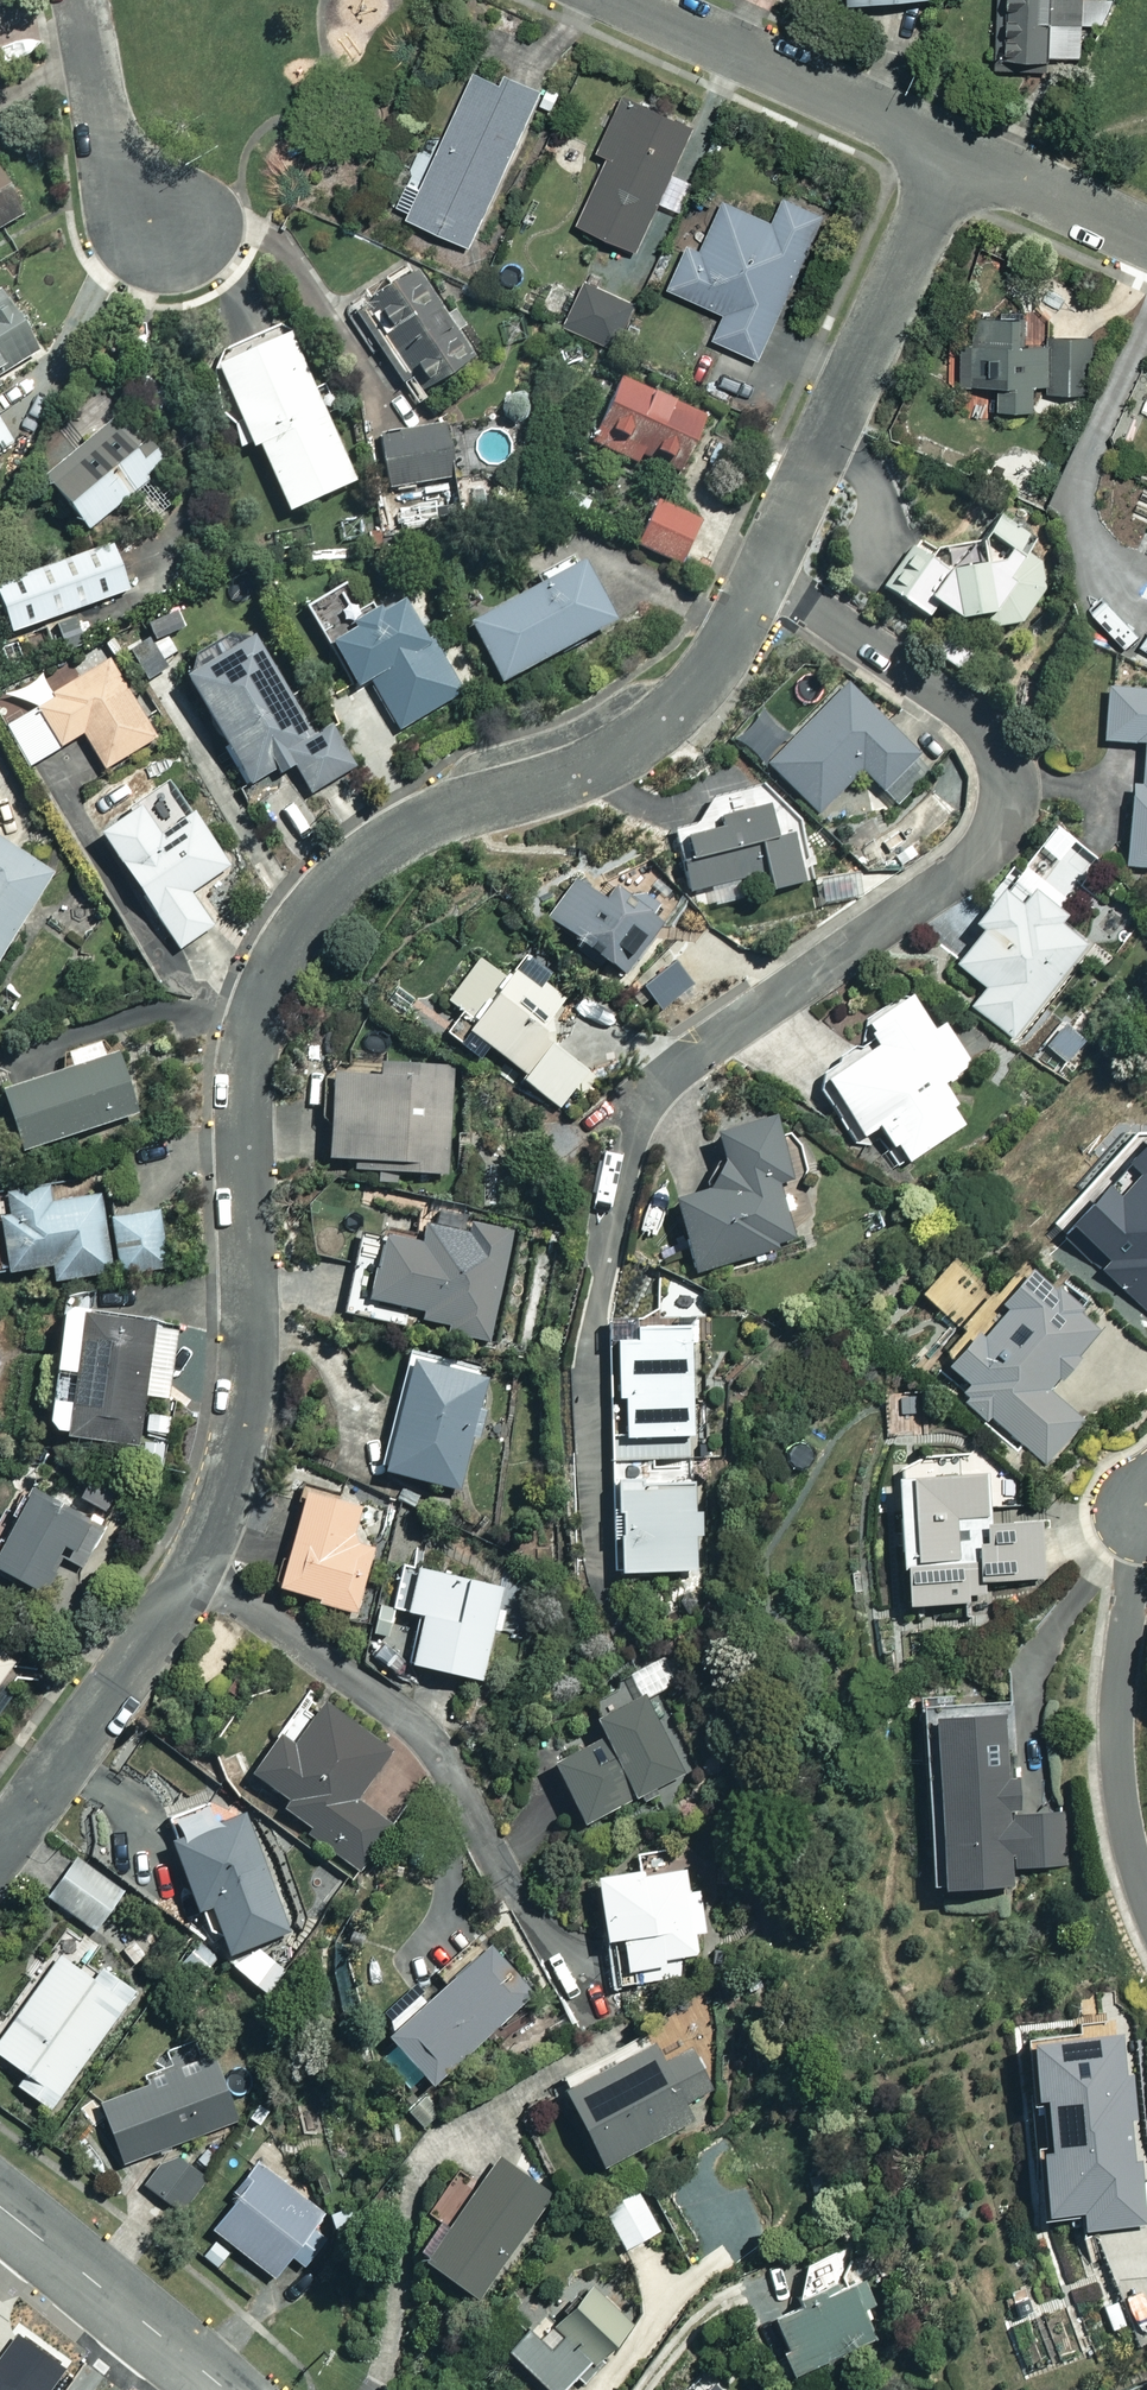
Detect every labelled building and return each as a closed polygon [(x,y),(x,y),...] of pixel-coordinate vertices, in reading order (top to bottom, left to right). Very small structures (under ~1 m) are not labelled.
[(1006,60),(1074,63),(1077,0),(1008,0),(1006,60)] [(479,68),(406,214),(467,244),(540,98),(479,68)] [(603,157),(574,222),(637,250),(695,123),(618,88),(590,151),(603,157)] [(0,177),(0,223),(20,210),(0,177)] [(687,244),(669,281),(727,308),(713,338),(755,358),(824,212),(784,193),(771,220),(728,201),(704,252),(687,244)] [(470,354),(413,268),(352,309),(400,379),(417,368),(428,383),(470,354)] [(0,288),(0,372),(39,345),(0,288)] [(1024,313),(960,313),(960,382),(997,382),(997,406),(1034,406),(1034,390),(1085,390),(1085,338),(1024,338),(1024,313)] [(357,474),(290,324),(274,330),(272,324),(210,351),(236,410),(222,416),(236,447),(254,439),(285,506),(357,474)] [(704,412),(621,370),(588,436),(640,463),(648,447),(679,462),(704,412)] [(163,463),(119,410),(43,473),(87,526),(163,463)] [(0,419),(0,448),(12,441),(0,419)] [(450,477),(444,428),(380,435),(386,484),(450,477)] [(1045,458),(1007,451),(999,492),(1037,500),(1045,458)] [(698,517),(653,496),(633,541),(678,561),(698,517)] [(989,629),(1019,621),(1042,590),(1035,539),(998,511),(960,562),(952,563),(916,537),(882,583),(924,615),(936,600),(952,613),(966,611),(989,629)] [(112,540),(0,580),(0,603),(9,630),(129,588),(112,540)] [(610,618),(578,559),(467,619),(500,678),(610,618)] [(337,577),(301,598),(351,686),(366,678),(396,732),(465,692),(402,581),(354,608),(337,577)] [(309,734),(252,632),(185,670),(249,783),(292,759),(309,790),(352,765),(328,723),(309,734)] [(156,736),(108,657),(3,720),(28,763),(82,731),(104,768),(156,736)] [(934,765),(847,679),(789,738),(764,714),(738,741),(765,767),(769,763),(818,812),(861,768),(897,803),(934,765)] [(1107,686),(1103,739),(1143,743),(1140,784),(1131,784),(1124,865),(1146,867),(1146,689),(1107,686)] [(773,835),(766,803),(717,814),(720,825),(676,835),(689,889),(762,872),(766,890),(804,881),(792,830),(773,835)] [(158,836),(137,804),(100,829),(178,946),(211,924),(189,890),(228,864),(194,812),(158,836)] [(0,839),(0,946),(48,869),(0,839)] [(600,896),(573,876),(545,914),(624,972),(665,917),(613,878),(600,896)] [(1021,903),(999,887),(974,921),(980,925),(954,962),(986,985),(971,1007),(1015,1038),(1085,940),(1048,913),(1054,905),(1031,889),(1021,903)] [(549,972),(522,951),(504,975),(478,956),(446,998),(461,1010),(445,1032),(463,1045),(473,1033),(523,1071),(520,1076),(557,1104),(585,1067),(550,1041),(563,1024),(550,1015),(564,997),(542,980),(549,972)] [(692,985),(670,957),(639,981),(661,1009),(692,985)] [(934,1026),(911,991),(864,1022),(876,1041),(814,1082),(837,1117),(847,1111),(862,1134),(878,1124),(902,1162),(964,1122),(938,1082),(970,1061),(943,1020),(934,1026)] [(1093,1052),(1063,1024),(1044,1043),(1066,1064),(1057,1073),(1065,1081),(1093,1052)] [(138,1112),(121,1052),(2,1086),(19,1145),(138,1112)] [(452,1068),(331,1062),(327,1154),(354,1155),(354,1167),(447,1171),(452,1068)] [(787,1171),(771,1112),(716,1126),(723,1152),(703,1188),(674,1195),(694,1268),(775,1247),(774,1240),(792,1235),(776,1174),(787,1171)] [(1144,1116),(1110,1156),(1125,1168),(1105,1191),(1092,1178),(1059,1218),(1102,1256),(1094,1265),(1146,1312),(1146,1119),(1144,1116)] [(47,1183),(7,1190),(11,1212),(0,1213),(0,1270),(52,1262),(54,1279),(110,1270),(99,1194),(50,1202),(47,1183)] [(172,1265),(165,1210),(113,1216),(119,1272),(172,1265)] [(511,1236),(426,1221),(422,1241),(360,1230),(358,1239),(379,1243),(369,1303),(495,1326),(511,1236)] [(991,1296),(946,1258),(918,1292),(963,1330),(939,1358),(968,1383),(960,1392),(1048,1465),(1085,1421),(1047,1390),(1101,1326),(1022,1260),(991,1296)] [(153,1317),(60,1303),(51,1364),(74,1367),(70,1395),(49,1392),(44,1428),(135,1441),(153,1317)] [(692,1317),(610,1320),(614,1406),(610,1406),(616,1569),(702,1566),(692,1317)] [(491,1374),(408,1352),(378,1466),(461,1488),(491,1374)] [(981,1468),(893,1474),(903,1604),(983,1597),(982,1579),(1043,1574),(1038,1512),(985,1516),(981,1468)] [(26,1487),(0,1531),(0,1566),(41,1589),(67,1543),(85,1554),(99,1530),(26,1487)] [(361,1505),(304,1488),(275,1585),(357,1609),(376,1547),(351,1539),(361,1505)] [(501,1585),(401,1562),(391,1606),(420,1613),(409,1661),(480,1677),(501,1585)] [(0,1651),(0,1675),(11,1660),(0,1651)] [(649,1690),(677,1678),(666,1653),(626,1671),(636,1692),(591,1712),(601,1734),(550,1756),(579,1821),(686,1773),(649,1690)] [(391,1746),(327,1697),(323,1703),(308,1692),(250,1768),(286,1796),(279,1806),(359,1868),(392,1825),(353,1795),(391,1746)] [(1004,1697),(917,1702),(927,1885),(1010,1881),(1009,1867),(1064,1864),(1061,1810),(1011,1812),(1004,1697)] [(215,1824),(207,1803),(174,1815),(180,1832),(169,1836),(195,1907),(209,1902),(227,1952),(288,1930),(245,1812),(215,1824)] [(117,1897),(71,1861),(47,1892),(93,1928),(117,1897)] [(628,1876),(627,1868),(594,1872),(603,1937),(626,1934),(633,1983),(655,1980),(652,1958),(695,1952),(683,1868),(628,1876)] [(531,1989),(487,1940),(386,2030),(429,2079),(531,1989)] [(61,1953),(0,2034),(0,2053),(25,2072),(17,2083),(50,2107),(136,1992),(101,1966),(92,1977),(61,1953)] [(1122,2075),(1119,2033),(1027,2038),(1030,2095),(1040,2095),(1043,2141),(1036,2142),(1040,2213),(1079,2211),(1080,2226),(1141,2222),(1138,2163),(1132,2163),(1128,2075),(1122,2075)] [(662,2058),(651,2035),(559,2080),(600,2163),(691,2118),(683,2101),(711,2087),(690,2044),(662,2058)] [(236,2118),(213,2052),(164,2070),(166,2075),(99,2099),(121,2160),(236,2118)] [(205,2178),(169,2153),(146,2186),(181,2212),(205,2178)] [(550,2194),(499,2155),(445,2224),(424,2208),(401,2238),(473,2294),(550,2194)] [(336,2221),(259,2161),(209,2226),(273,2275),(291,2252),(304,2262),(336,2221)] [(660,2229),(637,2186),(602,2205),(624,2248),(660,2229)] [(597,2274),(549,2320),(542,2313),(507,2346),(548,2389),(556,2389),(636,2315),(597,2274)] [(873,2340),(851,2283),(772,2314),(794,2371),(873,2340)]
